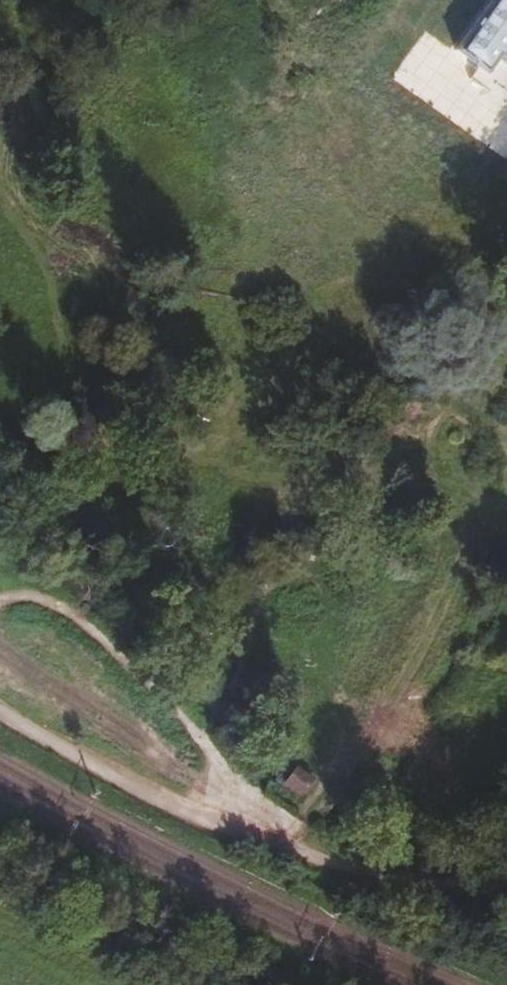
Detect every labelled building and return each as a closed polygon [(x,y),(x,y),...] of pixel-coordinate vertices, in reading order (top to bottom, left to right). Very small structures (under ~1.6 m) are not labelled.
[(449,55),(481,78),(492,62),(506,72),(506,0),(488,0),(449,55)]
